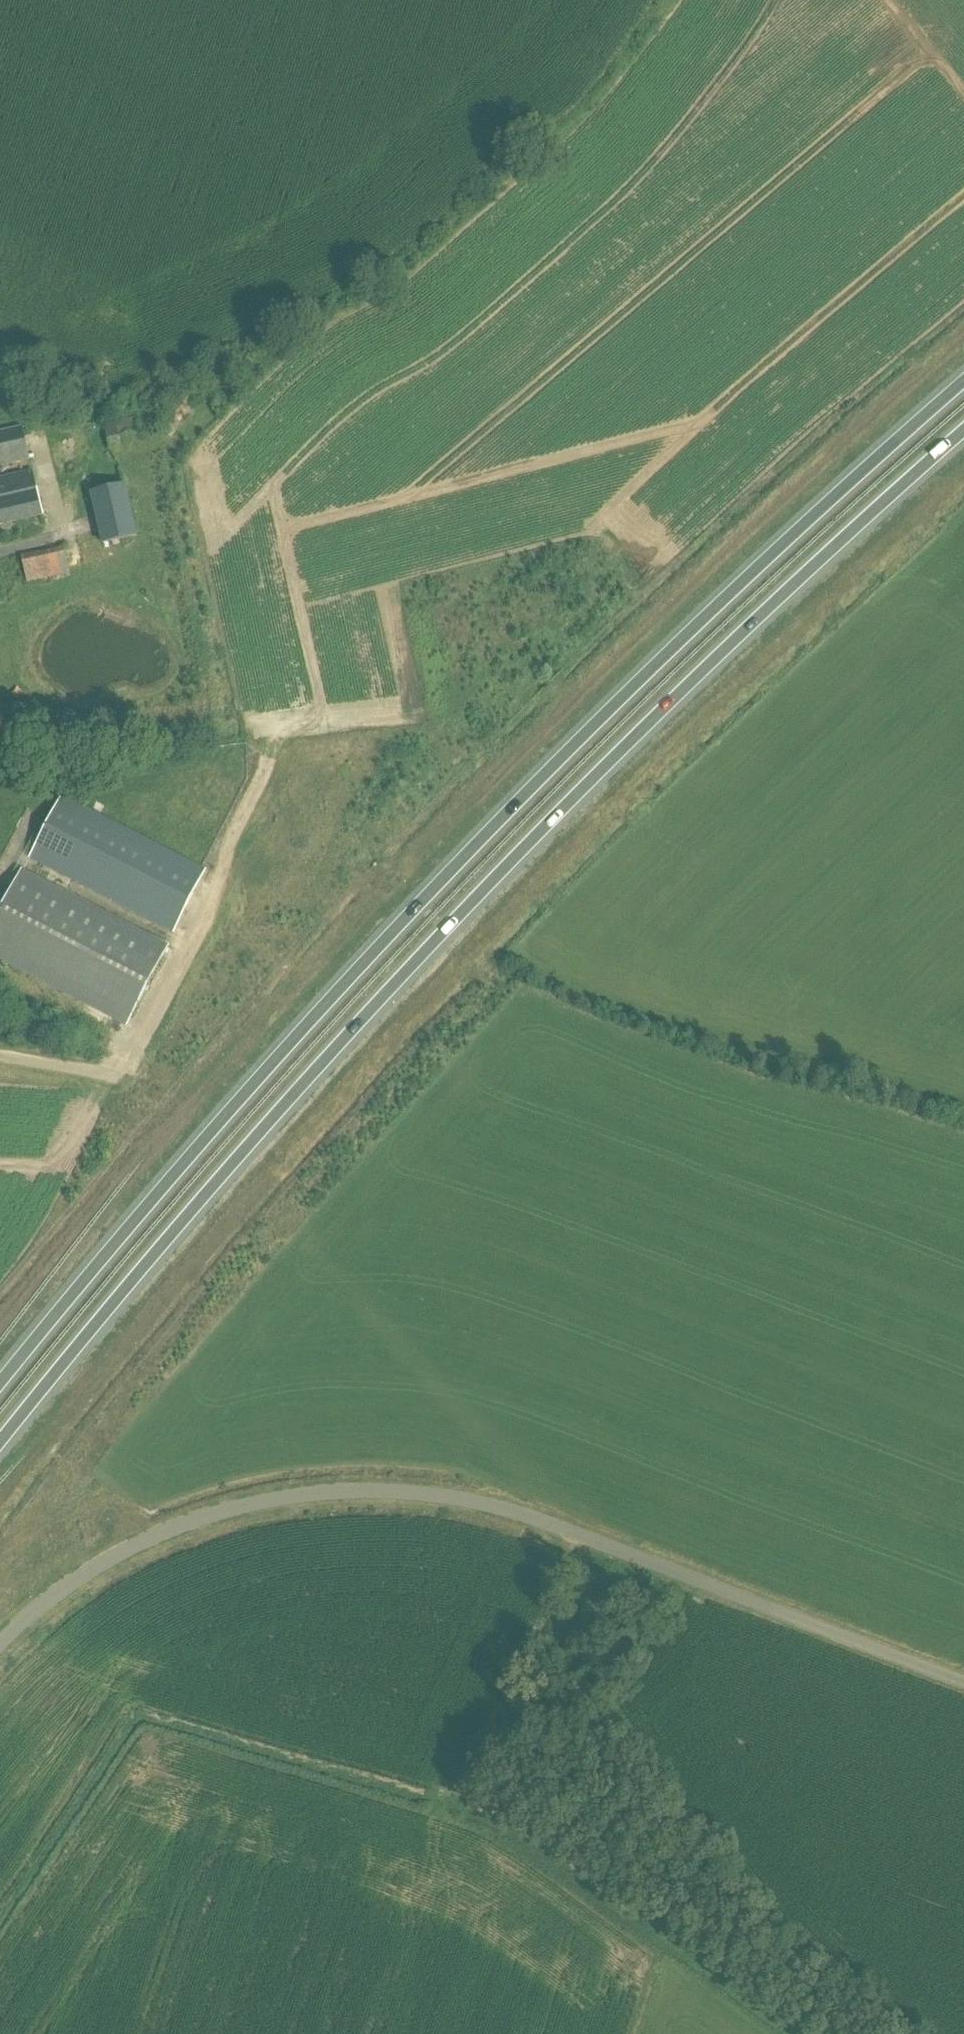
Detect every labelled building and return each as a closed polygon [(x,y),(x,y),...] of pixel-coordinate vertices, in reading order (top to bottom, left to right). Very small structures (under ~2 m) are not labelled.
[(112,427),(115,440),(148,431),(145,418),(112,427)] [(30,460),(22,426),(0,431),(0,467),(30,460)] [(41,514),(32,472),(0,479),(0,524),(41,514)] [(102,544),(138,536),(126,484),(90,493),(102,544)] [(70,573),(64,546),(0,559),(0,570),(4,587),(70,573)] [(174,931),(205,871),(63,797),(32,857),(174,931)] [(166,946),(21,871),(0,912),(0,958),(126,1023),(166,946)]
